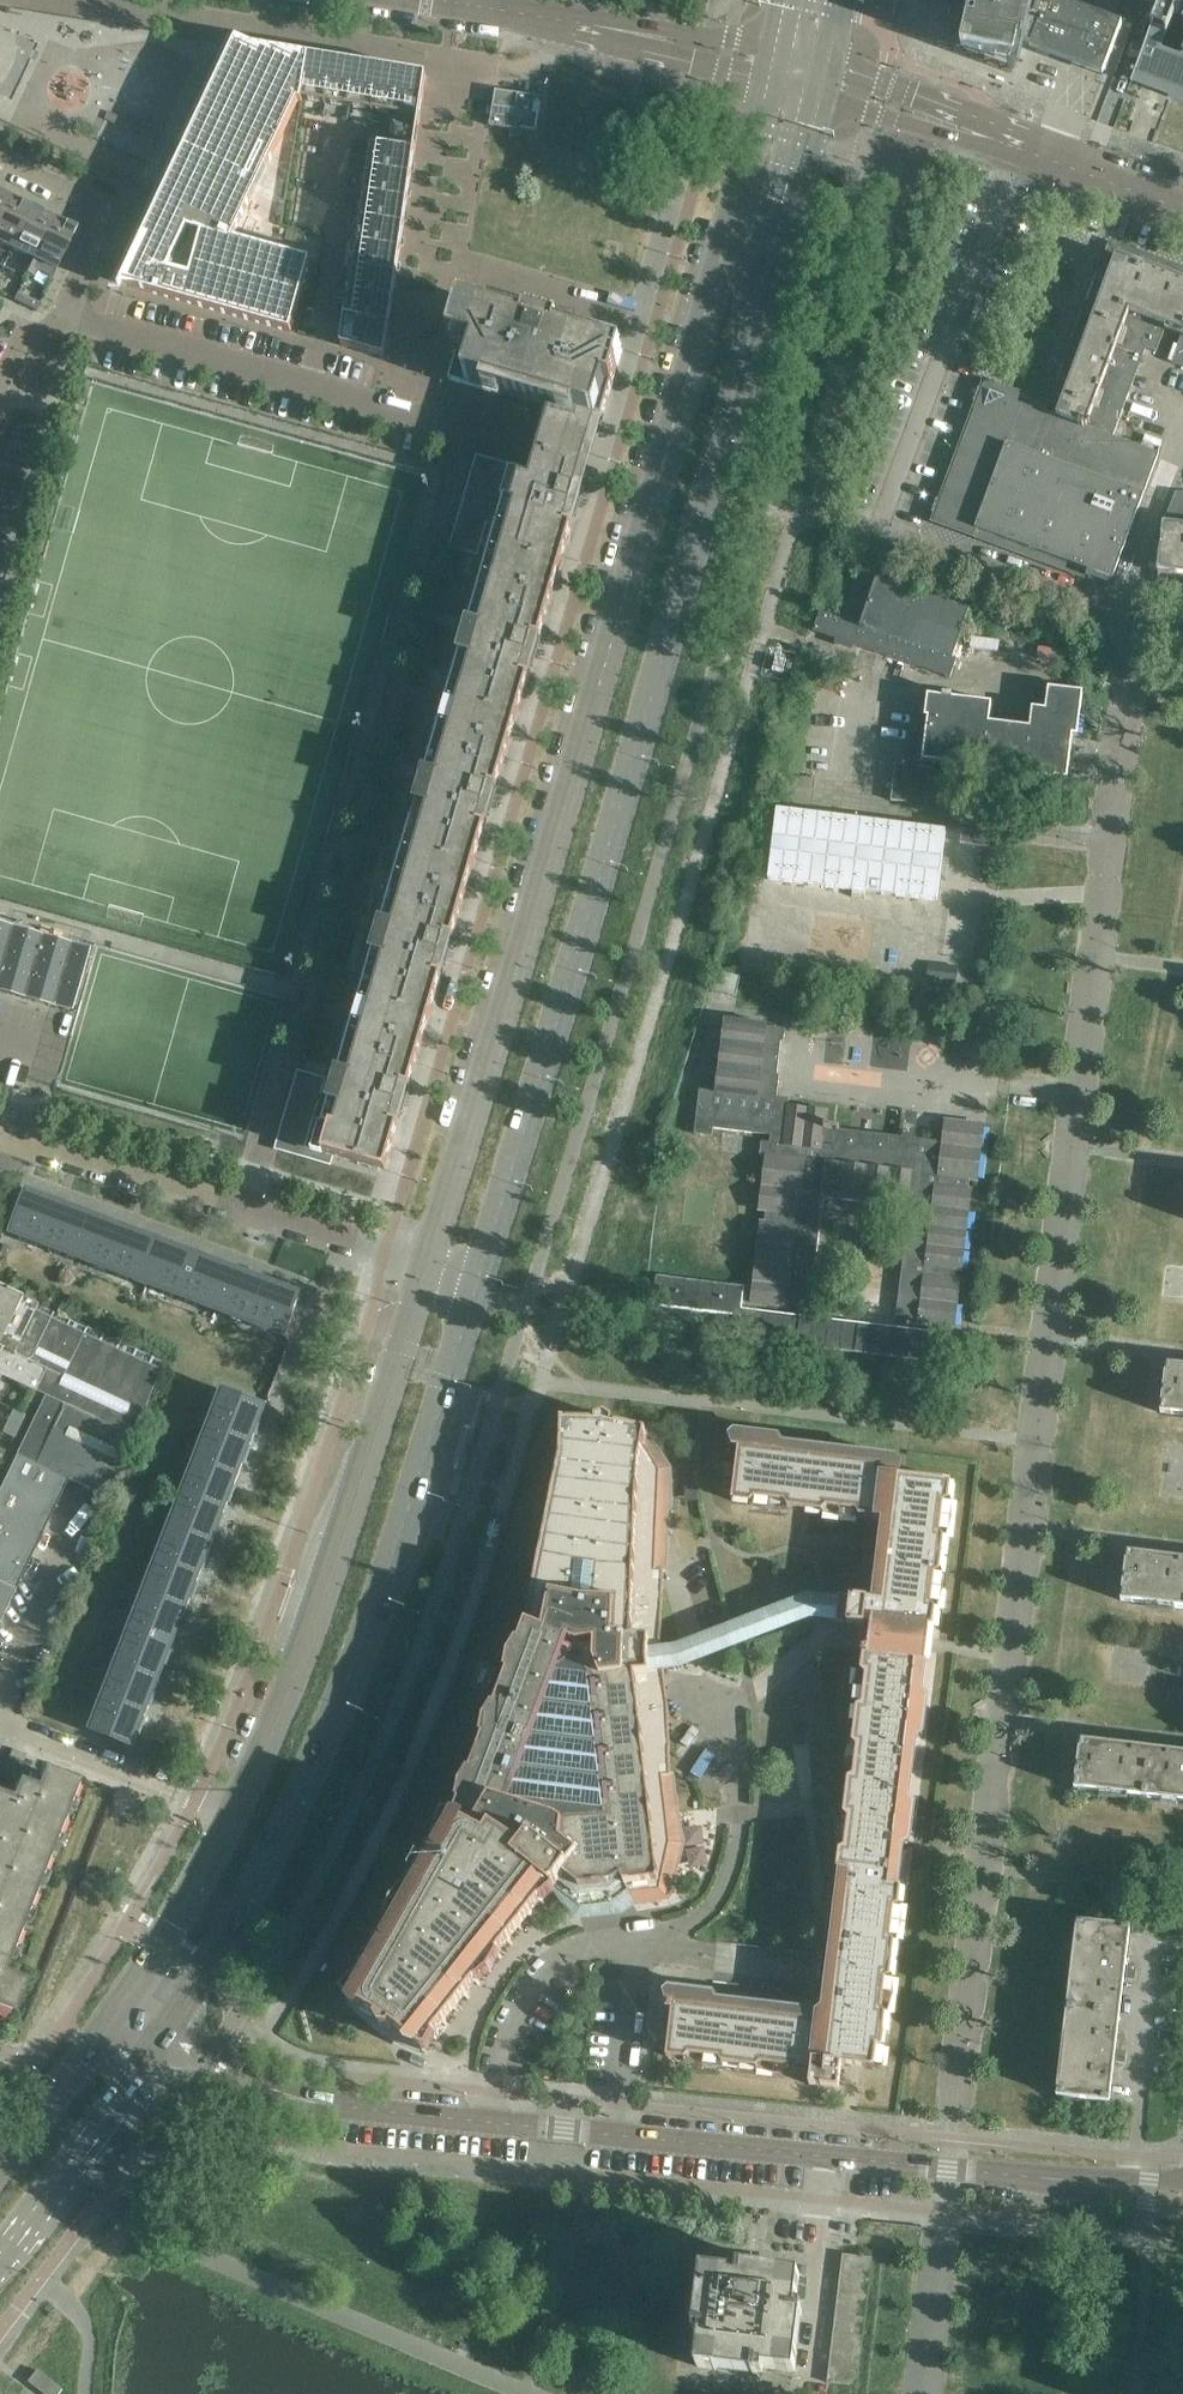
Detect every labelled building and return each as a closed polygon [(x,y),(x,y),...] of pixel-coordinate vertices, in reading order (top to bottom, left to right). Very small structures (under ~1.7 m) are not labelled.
[(961,48),(1015,61),(1013,69),(1019,70),(1027,40),(1033,43),(1030,49),(1082,68),(1103,76),(1123,24),(1102,16),(1057,0),(972,0),(961,48)] [(1134,73),(1153,80),(1152,85),(1166,90),(1168,86),(1173,88),(1170,96),(1182,101),(1182,51),(1182,54),(1162,47),(1176,7),(1161,2),(1134,73)] [(309,59),(233,46),(163,195),(121,286),(290,334),(310,263),(233,241),(297,104),(301,105),(302,100),(309,59)] [(309,59),(302,100),(326,104),(333,60),(310,56),(309,57),(309,59)] [(333,60),(326,104),(349,108),(356,64),(333,60)] [(356,64),(349,108),(372,111),(379,68),(356,64)] [(379,68),(372,111),(393,115),(394,115),(401,72),(379,68)] [(393,115),(390,138),(416,142),(426,76),(422,75),(401,72),(394,115),(393,115)] [(495,90),(490,126),(538,133),(543,97),(495,90)] [(110,112),(98,137),(147,162),(161,136),(110,112)] [(371,144),(368,170),(384,172),(411,176),(415,150),(388,146),(371,144)] [(368,170),(364,194),(380,197),(408,201),(411,176),(384,172),(368,170)] [(9,197),(3,194),(0,193),(0,216),(9,197)] [(364,194),(360,219),(377,221),(404,225),(408,201),(380,197),(364,194)] [(0,216),(0,241),(12,247),(30,210),(18,204),(19,202),(14,200),(14,199),(9,197),(0,216)] [(30,210),(12,247),(27,254),(20,268),(28,272),(53,218),(47,215),(42,213),(41,215),(30,210)] [(53,218),(28,272),(33,274),(35,270),(52,278),(74,231),(62,225),(63,223),(53,218)] [(360,219),(357,244),(373,246),(400,250),(403,230),(404,225),(377,221),(360,219)] [(357,244),(353,268),(370,271),(397,275),(400,250),(373,246),(357,244)] [(1100,300),(1167,324),(1182,330),(1182,280),(1117,255),(1100,300)] [(353,268),(349,293),(366,295),(393,299),(397,275),(370,271),(353,268)] [(14,300),(36,311),(40,303),(17,292),(14,300)] [(345,316),(345,318),(390,324),(393,299),(366,295),(349,293),(346,316),(345,316)] [(1100,300),(1057,415),(1113,436),(1146,348),(1157,351),(1167,324),(1100,300)] [(519,325),(462,308),(451,344),(458,346),(449,379),(499,394),(497,402),(543,415),(546,407),(597,422),(596,423),(604,425),(624,355),(617,353),(566,338),(573,315),(558,311),(557,315),(540,310),(541,306),(526,302),(519,325)] [(306,310),(303,321),(309,323),(312,312),(306,310)] [(345,318),(341,346),(380,357),(385,358),(390,324),(345,318)] [(1173,362),(1182,366),(1182,334),(1173,362)] [(1159,453),(1158,452),(1142,446),(1120,438),(1113,436),(1057,415),(1031,406),(1005,396),(995,401),(984,406),(949,501),(959,521),(976,528),(1087,569),(1088,570),(1113,579),(1119,563),(1159,453)] [(478,457),(451,548),(482,556),(457,644),(442,695),(441,700),(439,705),(424,755),(398,844),(395,854),(381,905),(370,943),(355,993),(352,1004),(330,1079),(299,1070),(276,1147),(330,1163),(332,1157),(386,1172),(399,1126),(392,1124),(396,1113),(403,1115),(412,1084),(427,1031),(443,977),(436,975),(439,964),(447,966),(456,935),(455,935),(486,827),(479,825),(483,814),(490,816),(499,785),(530,678),(523,676),(526,665),(534,667),(543,636),(542,636),(573,528),(566,526),(570,515),(577,517),(585,490),(578,488),(586,460),(596,423),(551,409),(541,447),(533,473),(478,457)] [(1172,504),(1164,524),(1158,571),(1182,574),(1182,493),(1177,493),(1172,504)] [(820,611),(814,631),(950,678),(957,659),(953,658),(970,610),(878,579),(882,566),(863,559),(843,619),(820,611)] [(772,669),(783,673),(787,657),(776,654),(772,669)] [(411,697),(425,701),(428,691),(414,686),(411,697)] [(929,718),(924,752),(923,760),(940,763),(941,764),(1067,778),(1072,734),(1077,735),(1083,692),(1049,688),(1046,710),(1033,708),(1030,727),(989,722),(992,703),(952,698),(928,695),(925,717),(929,718)] [(439,705),(441,700),(442,695),(428,691),(425,701),(439,705)] [(891,800),(926,805),(930,768),(896,764),(891,800)] [(813,791),(814,777),(793,775),(791,788),(790,802),(811,804),(813,791)] [(937,900),(946,830),(777,809),(768,879),(937,900)] [(960,843),(989,847),(991,832),(962,828),(960,843)] [(367,846),(381,850),(384,840),(370,836),(367,846)] [(398,844),(384,840),(381,850),(395,854),(398,844)] [(364,904),(353,901),(351,910),(362,913),(364,904)] [(0,927),(0,991),(68,1010),(85,952),(0,927)] [(959,967),(928,963),(926,978),(957,982),(959,967)] [(736,996),(740,976),(716,971),(712,990),(736,996)] [(341,989),(327,985),(324,996),(338,1000),(341,989)] [(355,993),(341,989),(338,1000),(352,1004),(355,993)] [(712,1135),(713,1127),(771,1135),(770,1146),(768,1145),(760,1209),(766,1209),(765,1222),(761,1222),(752,1302),(786,1306),(787,1303),(799,1304),(811,1305),(824,1196),(910,1207),(897,1317),(908,1318),(918,1319),(918,1322),(955,1327),(960,1280),(954,1280),(956,1268),(962,1269),(972,1192),(968,1191),(970,1177),(978,1178),(984,1126),(946,1121),(942,1142),(824,1127),(826,1111),(776,1104),(780,1074),(777,1074),(782,1041),(784,1041),(785,1028),(767,1026),(768,1024),(725,1019),(715,1091),(700,1089),(695,1133),(712,1135)] [(27,1191),(11,1232),(46,1245),(61,1204),(27,1191)] [(61,1204),(46,1245),(80,1258),(95,1217),(61,1204)] [(95,1217),(80,1258),(114,1271),(129,1230),(95,1217)] [(129,1230),(114,1271),(148,1284),(164,1243),(129,1230)] [(164,1243),(148,1284),(183,1297),(198,1256),(164,1243)] [(198,1256),(183,1297),(217,1310),(232,1269),(198,1256)] [(232,1269),(217,1310),(251,1323),(266,1281),(232,1269)] [(907,1329),(908,1318),(897,1317),(896,1327),(809,1317),(811,1305),(799,1304),(798,1315),(742,1308),(744,1286),(657,1276),(653,1305),(741,1316),(738,1338),(943,1363),(947,1333),(907,1329)] [(266,1281),(251,1323),(285,1336),(301,1294),(266,1281)] [(35,1391),(44,1395),(133,1437),(162,1361),(87,1326),(86,1327),(38,1304),(38,1305),(0,1287),(0,1374),(35,1391)] [(1167,1365),(1161,1412),(1182,1414),(1182,1367),(1167,1365)] [(223,1389),(210,1423),(252,1439),(265,1406),(223,1389)] [(40,1405),(44,1395),(35,1391),(31,1401),(40,1405)] [(40,1405),(10,1467),(62,1491),(68,1479),(109,1498),(133,1437),(44,1395),(40,1405)] [(24,1414),(13,1409),(2,1431),(14,1437),(24,1414)] [(344,1999),(356,2005),(380,2019),(378,2022),(383,2030),(392,2031),(394,2028),(416,2046),(426,2054),(427,2051),(425,2049),(434,2038),(436,2040),(438,2038),(436,2036),(445,2025),(447,2026),(449,2024),(447,2022),(456,2011),(458,2013),(460,2011),(458,2009),(466,1998),(469,1999),(470,1997),(468,1996),(477,1984),(479,1986),(481,1983),(479,1982),(488,1971),(490,1972),(492,1970),(490,1968),(499,1957),(501,1959),(503,1957),(501,1955),(510,1944),(512,1945),(513,1943),(511,1942),(520,1930),(522,1932),(524,1929),(522,1928),(531,1917),(533,1918),(535,1916),(533,1914),(542,1903),(544,1905),(545,1902),(544,1901),(552,1890),(572,1920),(623,1914),(636,1904),(670,1900),(686,1843),(675,1773),(671,1773),(668,1704),(661,1638),(664,1572),(668,1572),(669,1537),(674,1508),(672,1467),(648,1431),(646,1432),(613,1425),(614,1422),(606,1416),(597,1420),(596,1423),(562,1422),(561,1458),(527,1626),(454,1821),(453,1822),(451,1821),(453,1818),(448,1816),(446,1819),(448,1820),(442,1832),(440,1831),(438,1833),(440,1835),(433,1847),(431,1846),(429,1848),(432,1850),(425,1862),(423,1861),(421,1863),(423,1865),(416,1877),(414,1876),(413,1879),(415,1880),(408,1892),(406,1891),(404,1894),(406,1895),(399,1907),(397,1906),(395,1909),(398,1910),(391,1923),(389,1921),(387,1924),(389,1925),(382,1938),(380,1936),(378,1939),(381,1940),(374,1953),(372,1951),(370,1954),(372,1955),(366,1967),(363,1966),(361,1969),(364,1970),(357,1983),(355,1981),(353,1984),(355,1985),(348,1998),(346,1996),(344,1999)] [(210,1423),(197,1457),(239,1473),(252,1439),(210,1423)] [(735,1432),(731,1436),(731,1437),(734,1447),(739,1448),(732,1501),(751,1503),(750,1506),(769,1511),(788,1510),(788,1508),(822,1512),(822,1514),(840,1519),(859,1519),(860,1517),(878,1518),(878,1517),(884,1518),(874,1600),(840,1596),(824,1597),(822,1616),(837,1621),(837,1622),(872,1626),(869,1649),(862,1648),(862,1653),(864,1653),(861,1671),(859,1671),(854,1689),(854,1708),(857,1709),(857,1708),(853,1742),(850,1742),(845,1761),(846,1780),(848,1780),(844,1814),(842,1814),(836,1832),(837,1851),(840,1851),(837,1870),(841,1870),(824,2008),(819,2013),(716,2000),(713,1994),(669,1988),(665,1992),(668,2001),(667,2002),(667,2008),(673,2009),(667,2056),(685,2059),(685,2061),(703,2066),(722,2066),(723,2063),(756,2067),(756,2070),(775,2075),(794,2074),(794,2072),(811,2074),(810,2084),(839,2088),(842,2064),(875,2067),(880,2071),(885,2067),(885,2048),(882,2048),(886,2014),(889,2015),(894,1996),(893,1977),(891,1976),(895,1943),(897,1943),(898,1941),(903,1925),(902,1905),(899,1905),(902,1887),(898,1886),(903,1845),(910,1842),(914,1805),(909,1799),(916,1738),(923,1735),(927,1697),(922,1692),(930,1627),(933,1628),(936,1610),(938,1610),(944,1591),(943,1572),(940,1572),(945,1538),(947,1539),(952,1520),(952,1501),(949,1501),(951,1482),(899,1476),(900,1464),(896,1458),(782,1444),(778,1437),(735,1432)] [(197,1457),(184,1491),(226,1508),(239,1473),(197,1457)] [(0,1488),(0,1582),(15,1589),(62,1491),(10,1467),(0,1488)] [(184,1491),(170,1525),(213,1542),(226,1508),(184,1491)] [(170,1525),(157,1559),(199,1576),(213,1542),(170,1525)] [(1128,1552),(1121,1600),(1144,1602),(1143,1607),(1172,1611),(1173,1606),(1182,1607),(1182,1559),(1170,1557),(1171,1553),(1151,1551),(1150,1555),(1128,1552)] [(157,1559),(144,1593),(186,1610),(199,1576),(157,1559)] [(15,1589),(0,1582),(0,1621),(15,1589)] [(144,1593),(131,1627),(173,1644),(186,1610),(144,1593)] [(131,1627),(118,1661),(160,1678),(173,1644),(131,1627)] [(118,1661),(105,1695),(147,1712),(160,1678),(118,1661)] [(147,1712),(105,1695),(91,1729),(134,1746),(147,1712)] [(1081,1740),(1075,1787),(1097,1790),(1096,1795),(1125,1798),(1126,1794),(1147,1796),(1154,1749),(1124,1745),(1124,1741),(1104,1738),(1104,1743),(1081,1740)] [(1147,1796),(1163,1798),(1163,1803),(1178,1805),(1179,1800),(1182,1800),(1182,1748),(1182,1753),(1154,1749),(1147,1796)] [(12,2017),(24,1984),(1,1973),(75,1784),(42,1770),(34,1788),(17,1782),(9,1799),(0,1796),(0,2012),(12,2017)] [(1078,1921),(1073,1964),(1068,2007),(1120,2014),(1124,1979),(1135,1980),(1137,1967),(1125,1966),(1130,1927),(1078,1921)] [(1068,2007),(1062,2051),(1057,2094),(1109,2100),(1114,2062),(1125,2063),(1127,2050),(1115,2049),(1120,2014),(1068,2007)] [(733,2273),(703,2270),(695,2335),(701,2336),(698,2366),(764,2374),(764,2368),(795,2371),(803,2312),(803,2306),(797,2305),(800,2274),(782,2272),(783,2264),(778,2264),(778,2258),(743,2254),(742,2259),(735,2259),(733,2273)] [(843,2254),(842,2268),(870,2272),(872,2258),(843,2254)] [(842,2268),(840,2283),(868,2286),(870,2272),(842,2268)] [(840,2283),(838,2297),(867,2300),(868,2286),(840,2283)] [(838,2297),(836,2311),(865,2315),(867,2300),(838,2297)] [(836,2311),(835,2325),(863,2329),(865,2315),(836,2311)] [(835,2325),(833,2340),(861,2343),(863,2329),(835,2325)] [(833,2340),(831,2354),(860,2357),(861,2343),(833,2340)] [(831,2354),(829,2368),(858,2372),(860,2357),(831,2354)] [(829,2368),(828,2382),(856,2386),(858,2372),(829,2368)] [(29,2381),(46,2393),(59,2393),(63,2389),(38,2369),(29,2381)]
